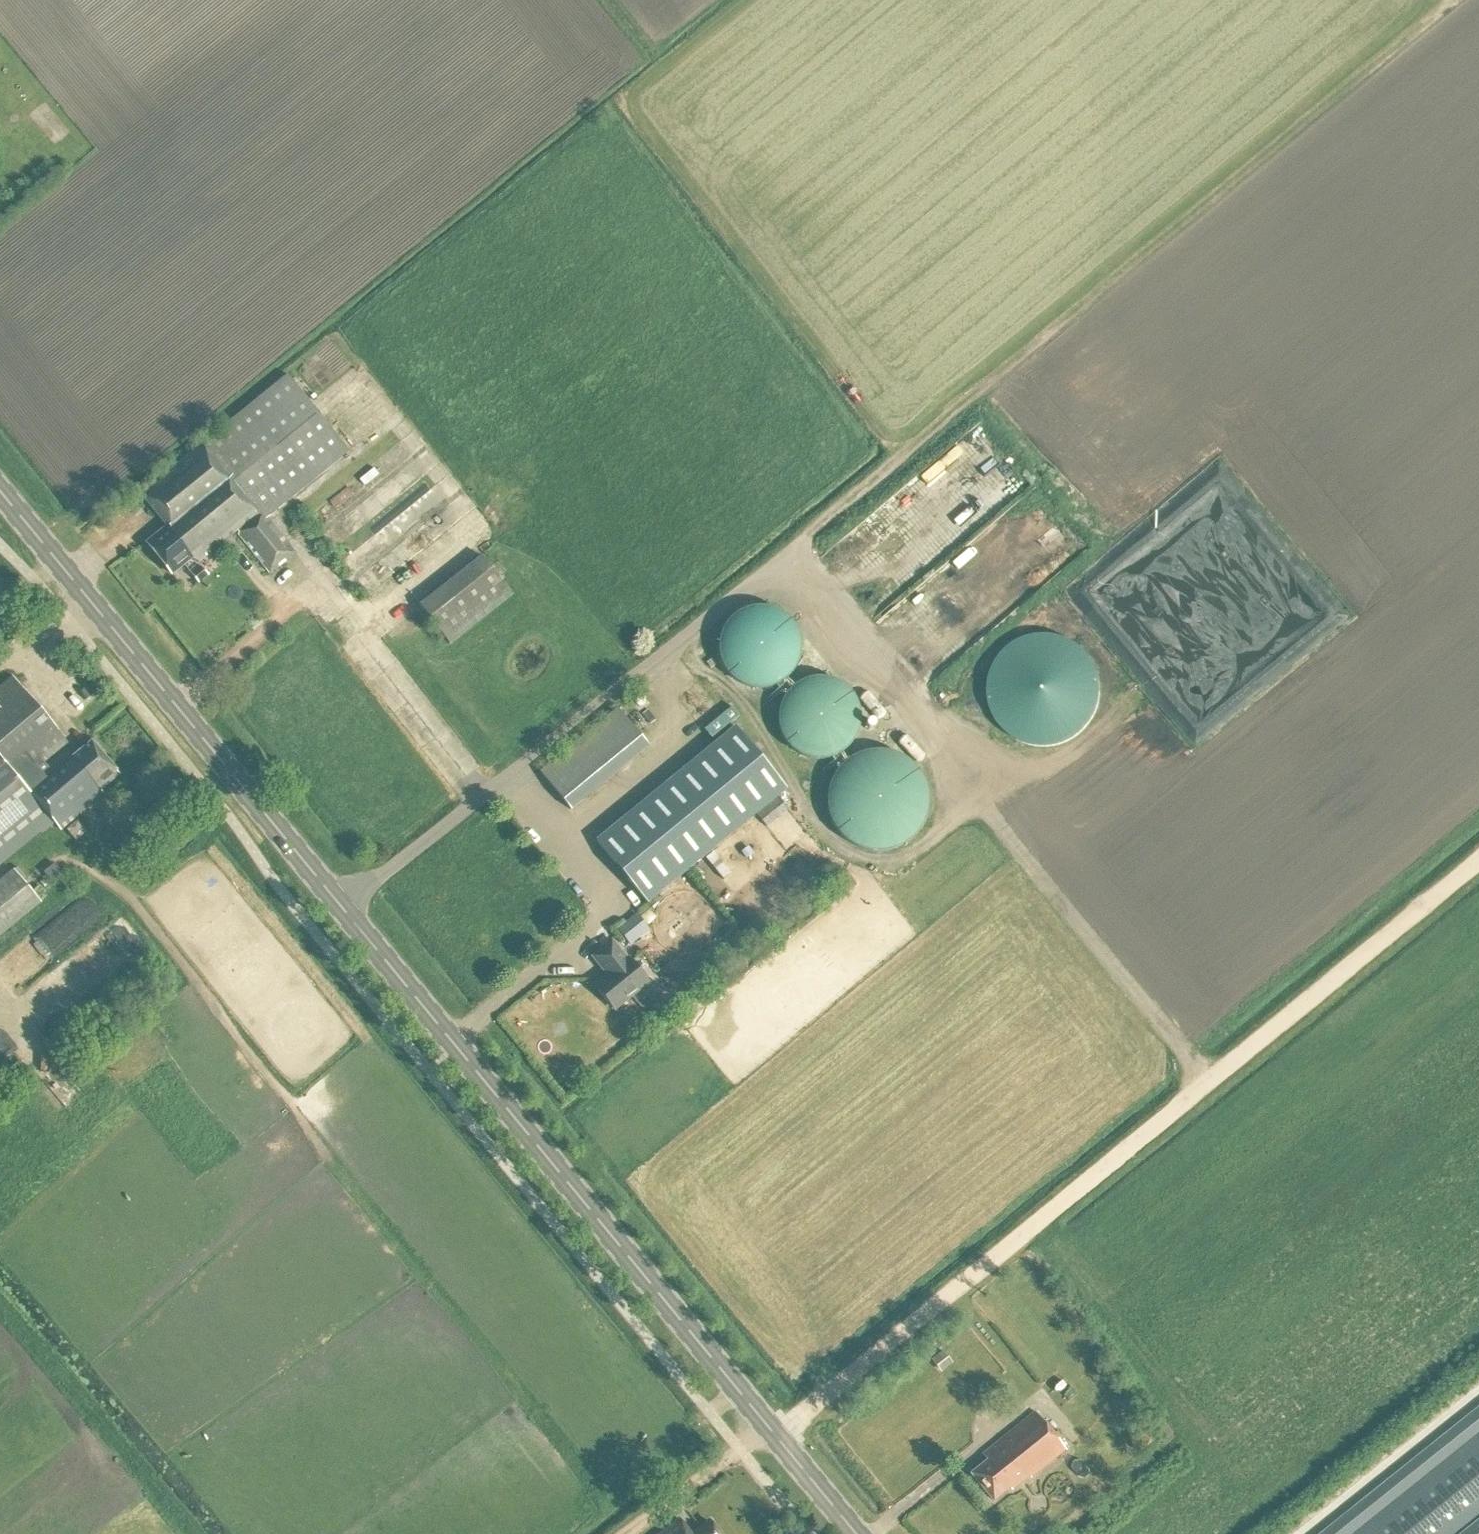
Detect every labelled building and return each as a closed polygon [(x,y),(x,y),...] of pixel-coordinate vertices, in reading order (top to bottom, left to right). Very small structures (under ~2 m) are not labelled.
[(201,567),(198,564),(236,535),(247,548),(267,573),(294,552),(267,518),(348,452),(286,375),(200,444),(201,446),(140,495),(165,528),(147,543),(173,575),(184,567),(190,575),(189,576),(196,586),(207,577),(200,568),(201,567)] [(421,609),(450,645),(512,595),(483,559),(421,609)] [(736,683),(807,683),(806,609),(735,610),(736,683)] [(1013,747),(1113,730),(1096,631),(997,647),(1013,747)] [(816,669),(785,736),(849,765),(879,698),(816,669)] [(0,687),(0,861),(40,828),(43,830),(53,822),(60,831),(103,795),(100,791),(119,775),(92,743),(73,758),(66,750),(43,769),(41,766),(68,744),(12,676),(0,687)] [(739,716),(731,707),(703,730),(711,739),(739,716)] [(570,810),(648,746),(617,709),(539,772),(570,810)] [(776,797),(786,788),(735,726),(596,841),(647,903),(768,803),(776,797)] [(938,785),(914,752),(881,749),(874,751),(853,766),(845,769),(841,806),(845,820),(863,845),(899,849),(914,845),(936,828),(940,791),(938,785)] [(786,809),(776,797),(768,803),(779,815),(786,809)] [(62,874),(54,865),(43,873),(51,883),(62,874)] [(13,871),(0,882),(0,936),(40,904),(13,871)] [(636,914),(617,930),(629,945),(648,930),(636,914)] [(615,1009),(647,983),(628,959),(626,960),(611,942),(593,957),(608,975),(595,985),(615,1009)] [(1478,1438),(1478,1408),(1322,1533),(1359,1533),(1478,1438)] [(1066,1451),(1036,1412),(983,1454),(987,1460),(971,1473),(993,1502),(1009,1489),(1012,1491),(1028,1477),(1031,1480),(1066,1451)] [(1359,1533),(1467,1533),(1478,1525),(1478,1438),(1359,1533)] [(680,1519),(661,1533),(691,1533),(680,1519)] [(708,1522),(694,1533),(717,1533),(708,1522)] [(1467,1533),(1478,1533),(1478,1525),(1467,1533)]
